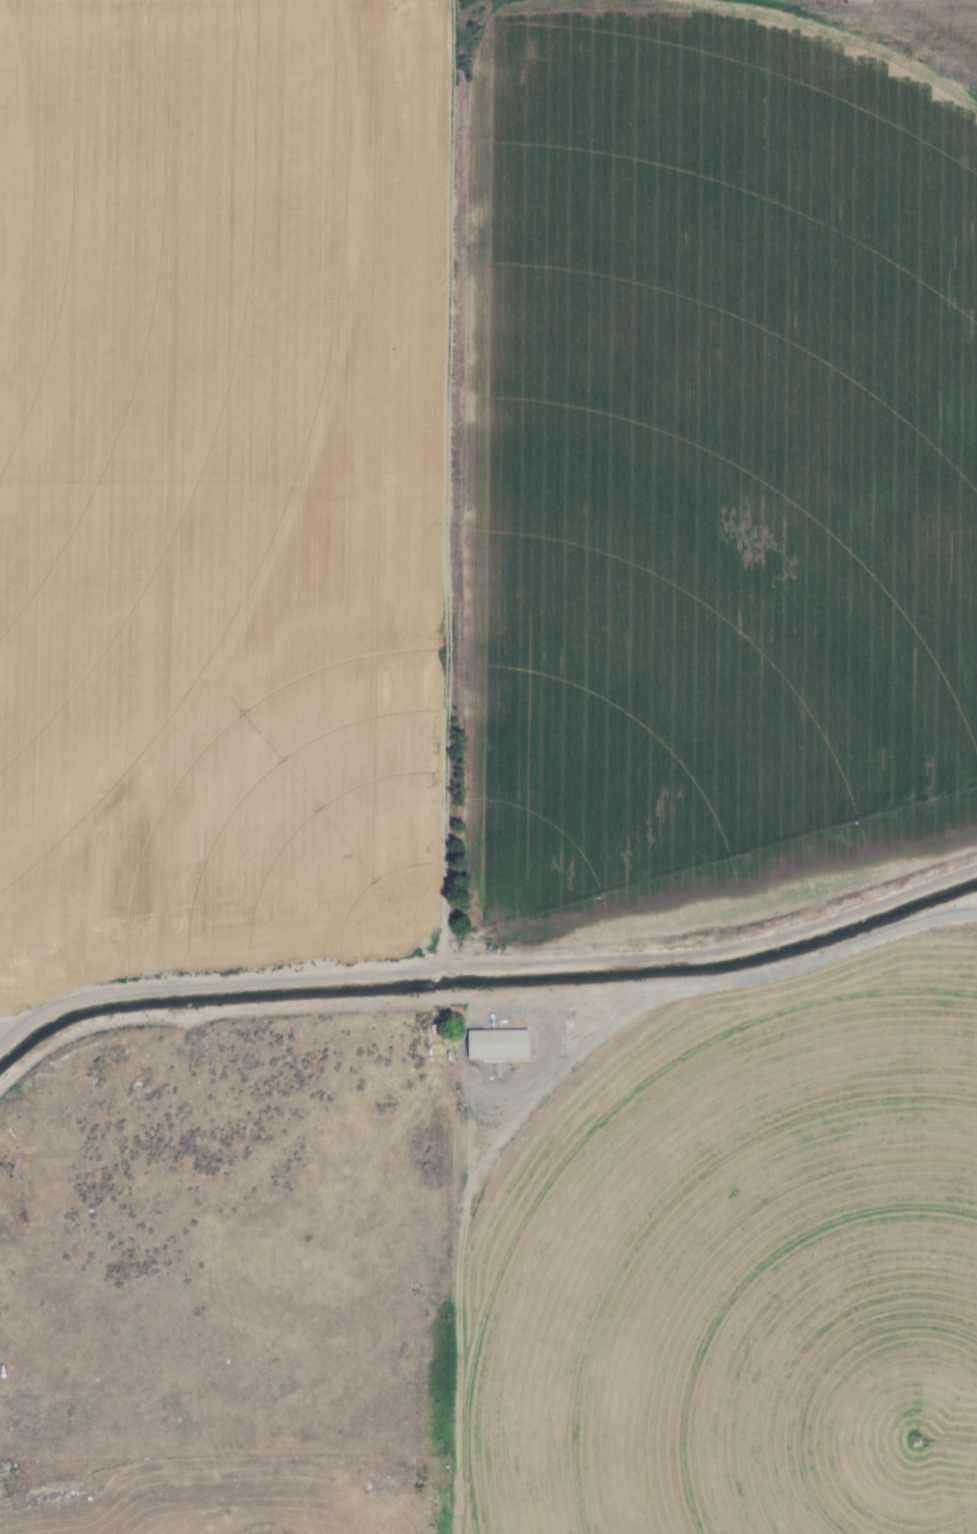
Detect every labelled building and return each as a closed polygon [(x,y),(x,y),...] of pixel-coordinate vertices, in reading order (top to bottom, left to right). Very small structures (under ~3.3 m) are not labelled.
[(467,1060),(528,1060),(528,1030),(467,1030),(467,1060)]
